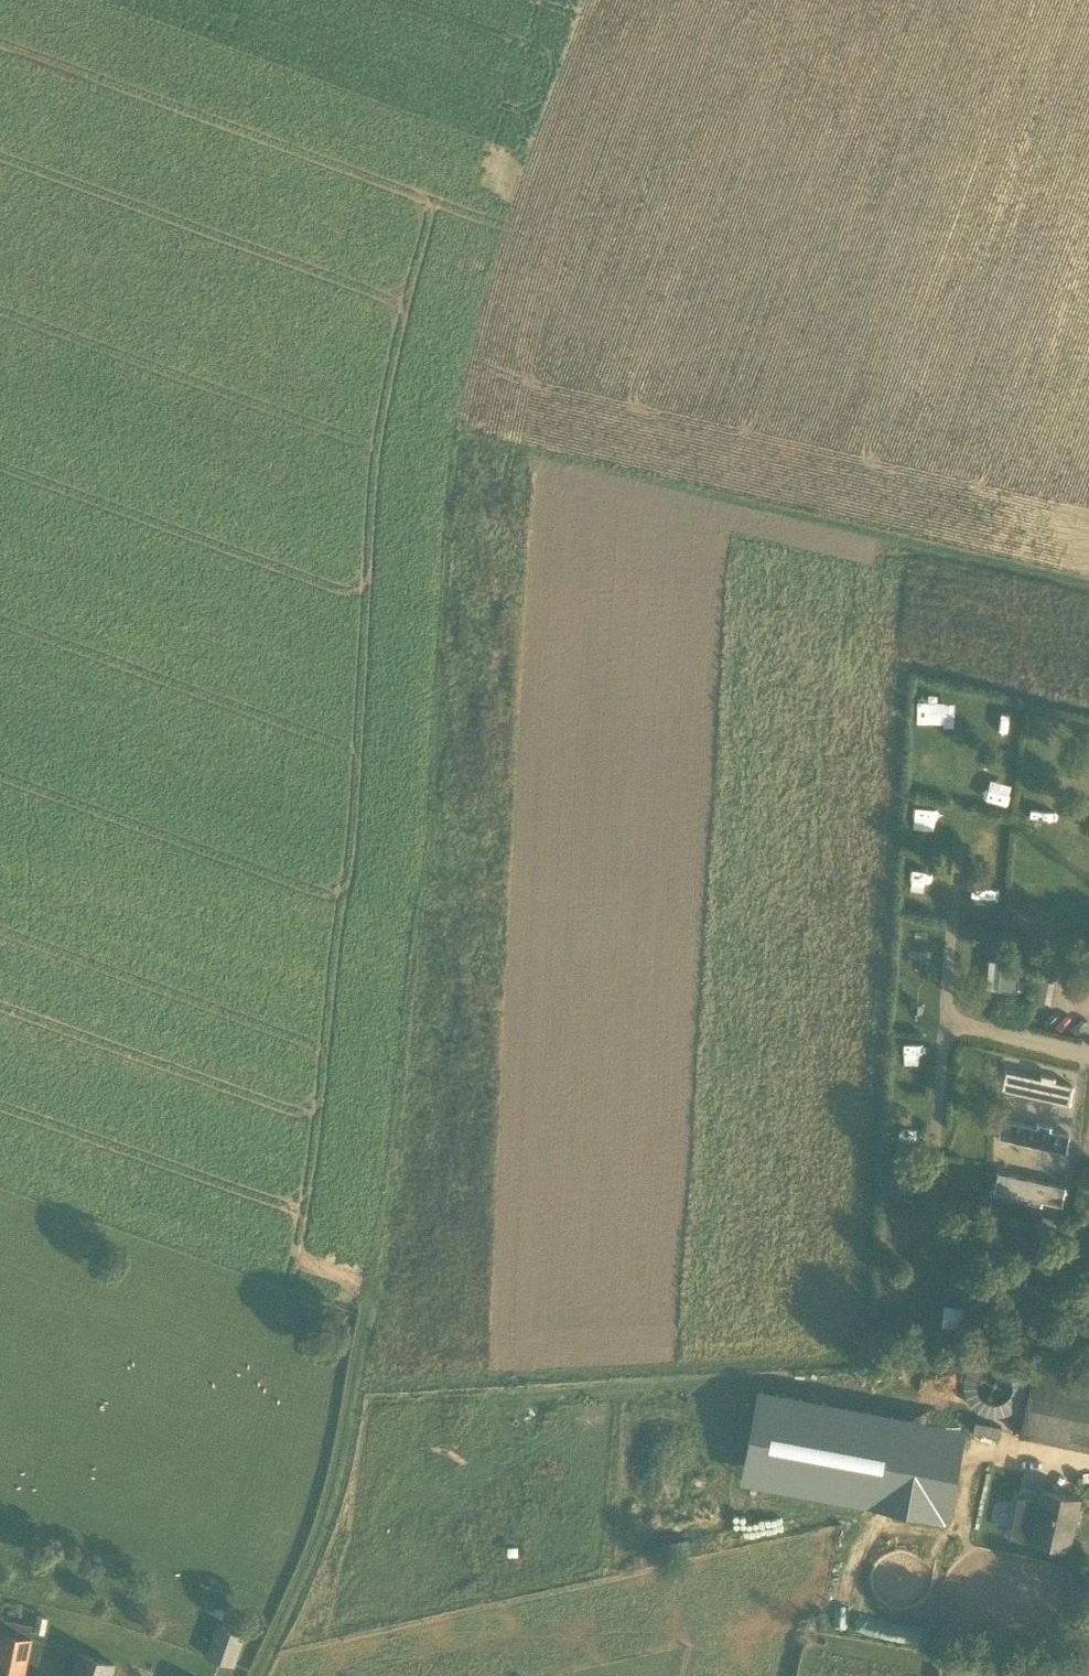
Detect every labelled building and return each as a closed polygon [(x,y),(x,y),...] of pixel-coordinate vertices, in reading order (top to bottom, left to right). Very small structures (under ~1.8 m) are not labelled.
[(1010,795),(1010,771),(989,771),(988,795),(1010,795)] [(1017,992),(1020,963),(1001,961),(998,990),(1017,992)] [(1019,1074),(1015,1092),(1069,1104),(1073,1086),(1053,1082),(1054,1078),(1041,1075),(1041,1079),(1019,1074)] [(1016,1123),(1012,1140),(1065,1153),(1069,1135),(1049,1131),(1050,1127),(1038,1124),(1037,1128),(1016,1123)] [(1011,1176),(1007,1193),(1029,1198),(1028,1202),(1040,1205),(1041,1201),(1061,1205),(1065,1187),(1011,1176)] [(754,1481),(876,1505),(859,1596),(938,1612),(978,1404),(777,1364),(754,1481)] [(1035,1365),(1020,1434),(1088,1449),(1088,1377),(1035,1365)] [(1079,1498),(1042,1490),(1031,1540),(1068,1548),(1079,1498)] [(779,1507),(782,1520),(811,1512),(808,1500),(779,1507)] [(235,1666),(244,1635),(215,1626),(205,1656),(235,1666)] [(29,1639),(0,1633),(0,1675),(21,1675),(29,1639)] [(116,1662),(78,1651),(71,1675),(111,1675),(116,1662)]
